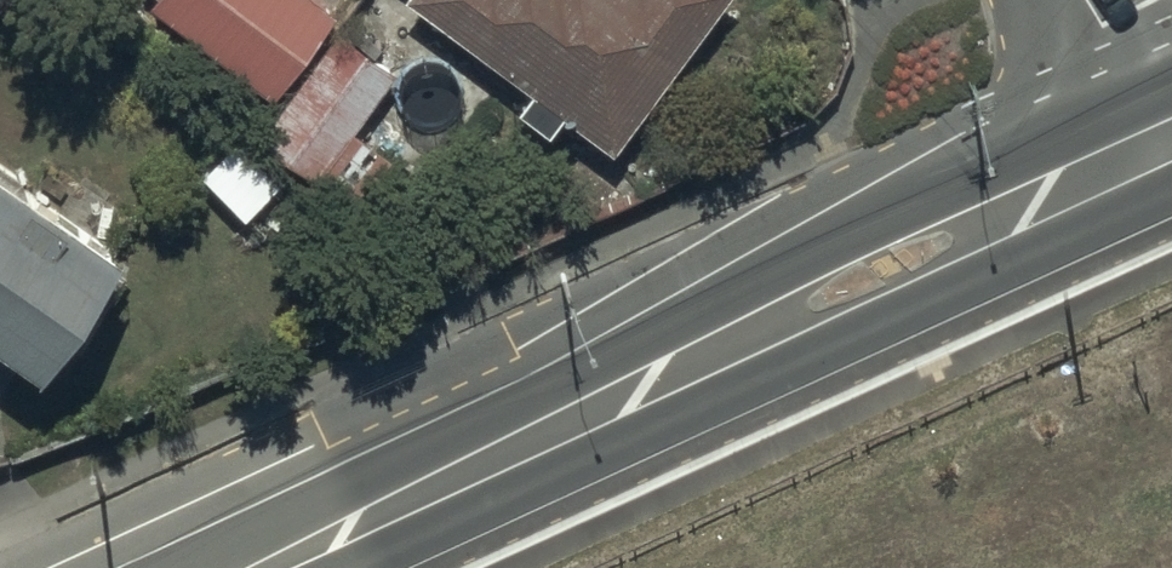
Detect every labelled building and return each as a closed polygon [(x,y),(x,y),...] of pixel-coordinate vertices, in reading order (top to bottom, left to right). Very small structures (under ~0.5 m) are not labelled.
[(144,2),(265,95),(330,10),(318,0),(146,0),(144,2)] [(526,87),(513,104),(544,128),(559,109),(607,145),(717,0),(411,0),(526,87)] [(333,24),(250,129),(316,183),(311,190),(341,214),(387,158),(348,128),(393,72),(333,24)] [(205,146),(186,165),(240,216),(245,210),(259,224),(290,192),(232,136),(214,154),(205,146)] [(0,170),(0,346),(33,368),(115,247),(0,170)]
